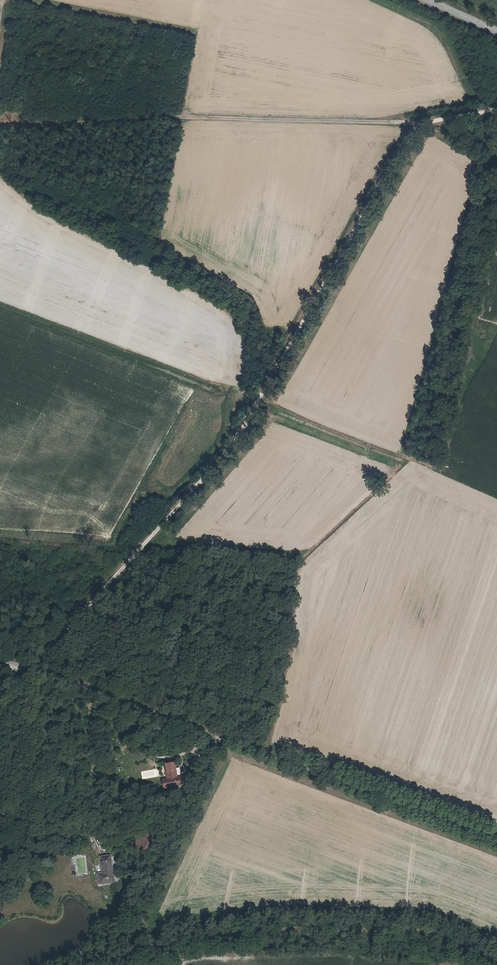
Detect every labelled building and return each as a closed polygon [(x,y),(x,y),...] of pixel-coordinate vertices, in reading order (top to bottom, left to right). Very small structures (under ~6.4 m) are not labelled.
[(186,779),(184,771),(178,773),(178,771),(174,757),(166,759),(169,772),(163,774),(166,784),(186,779)] [(141,771),(142,778),(159,777),(159,773),(156,774),(155,770),(141,771)] [(156,851),(167,828),(148,820),(138,844),(156,851)] [(113,853),(105,854),(106,870),(104,870),(105,880),(116,879),(113,853)]
